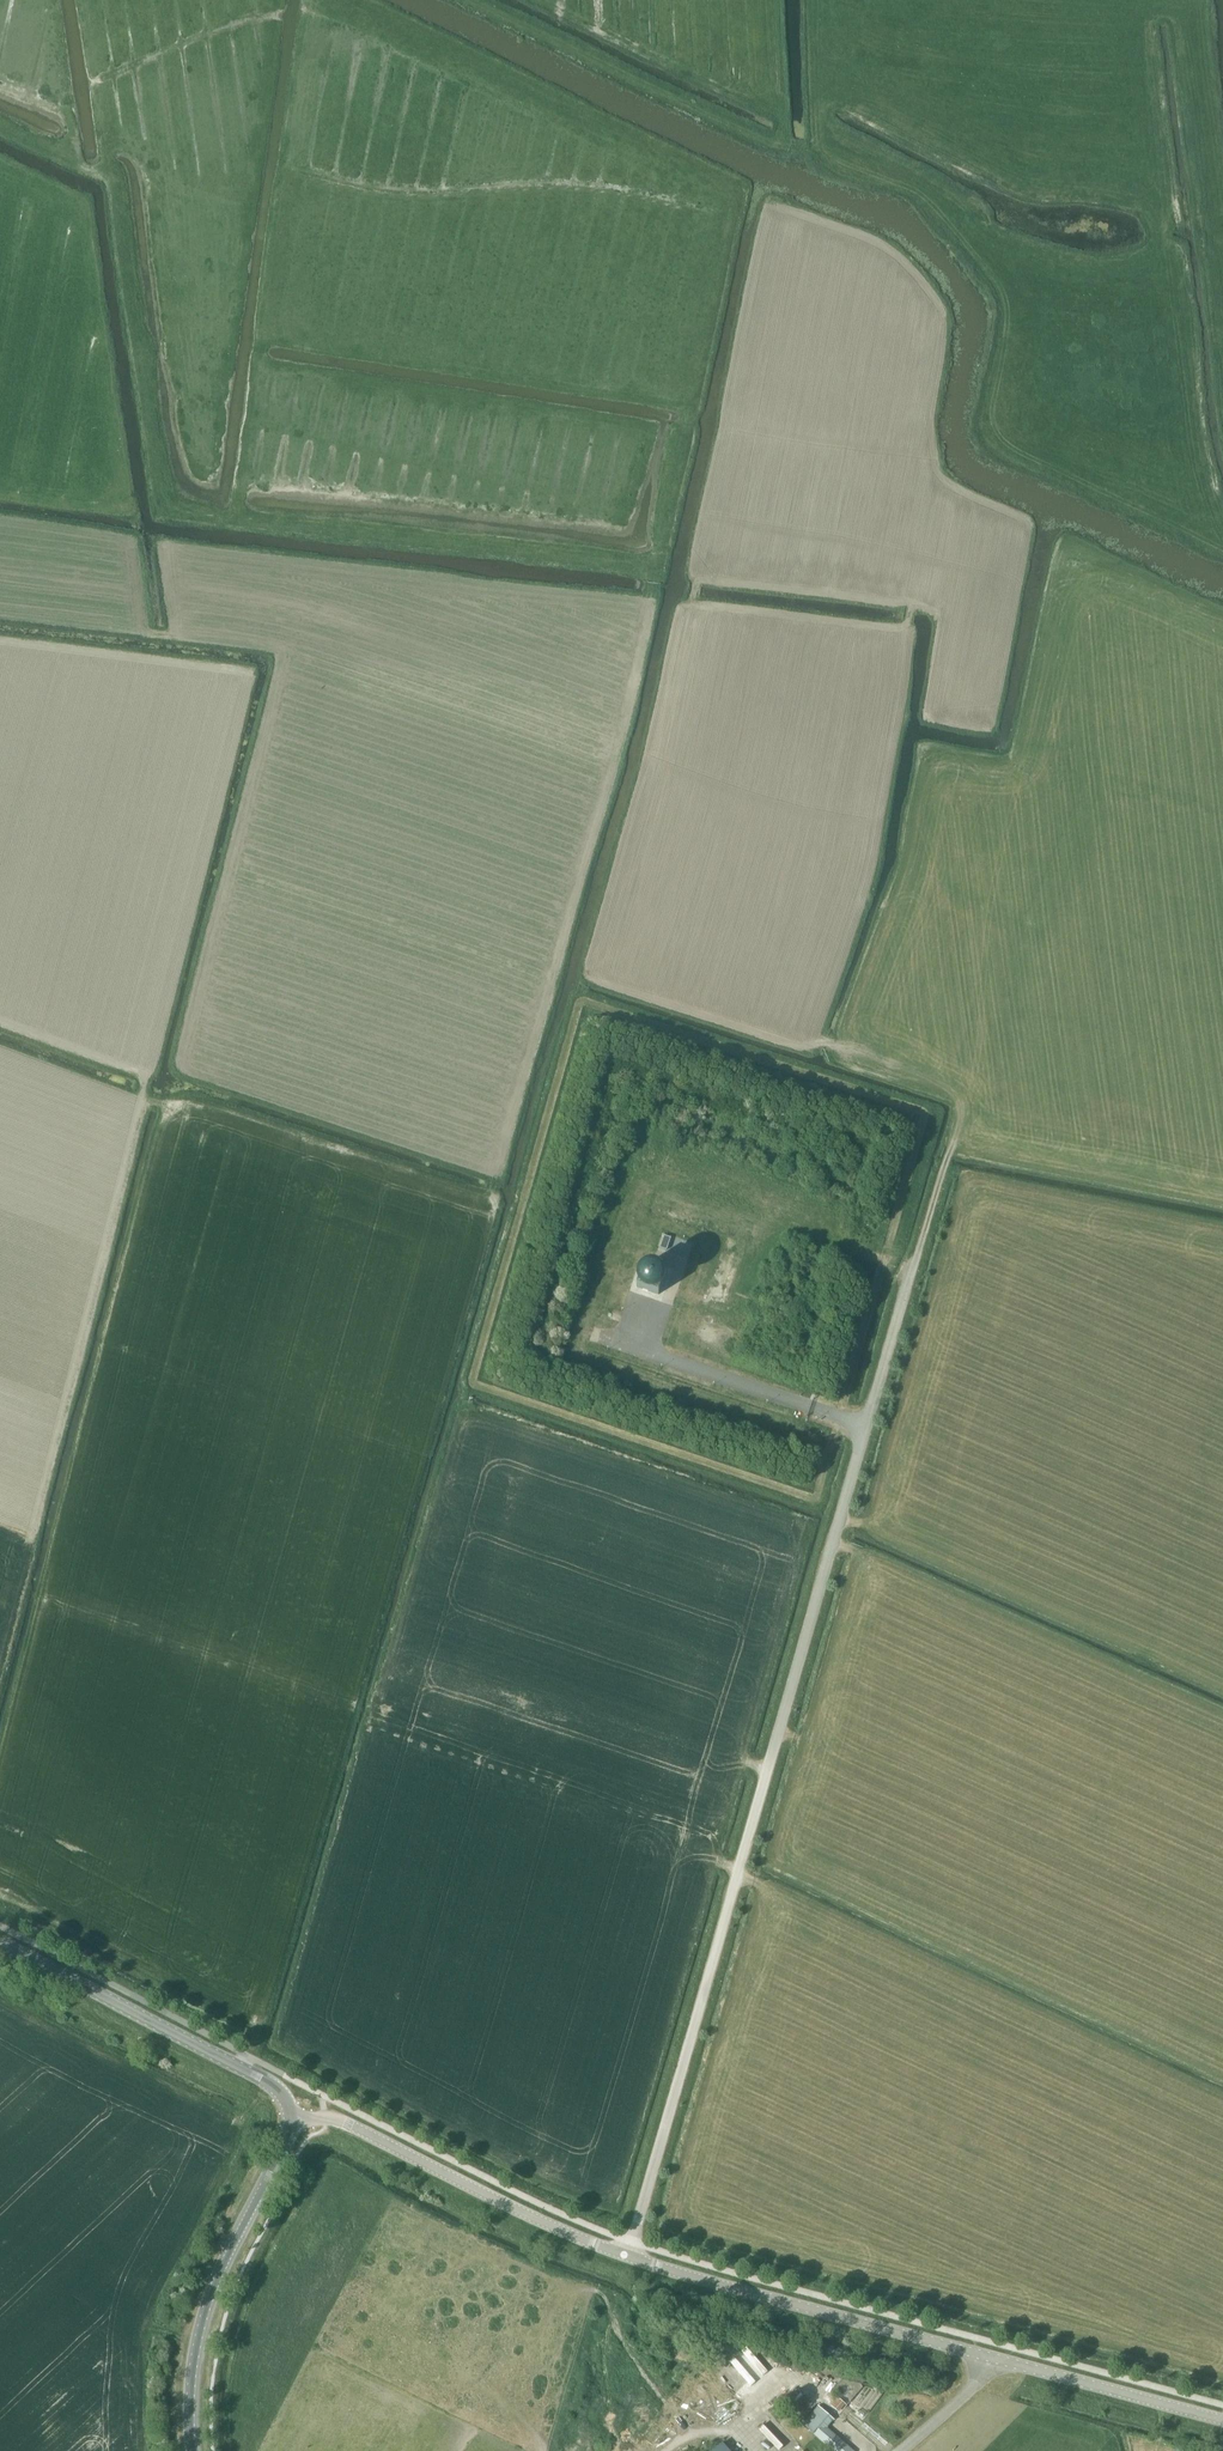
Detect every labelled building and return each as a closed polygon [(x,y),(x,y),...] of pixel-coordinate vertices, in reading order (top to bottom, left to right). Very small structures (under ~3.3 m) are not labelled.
[(660,1247),(667,1249),(671,1237),(664,1235),(660,1247)] [(666,1272),(644,1265),(636,1287),(658,1294),(666,1272)] [(739,2372),(749,2384),(766,2369),(755,2357),(739,2372)] [(838,2397),(831,2405),(839,2412),(846,2404),(838,2397)] [(818,2405),(802,2424),(833,2450),(854,2450),(827,2428),(834,2419),(818,2405)] [(776,2438),(783,2430),(774,2422),(767,2429),(776,2438)]
